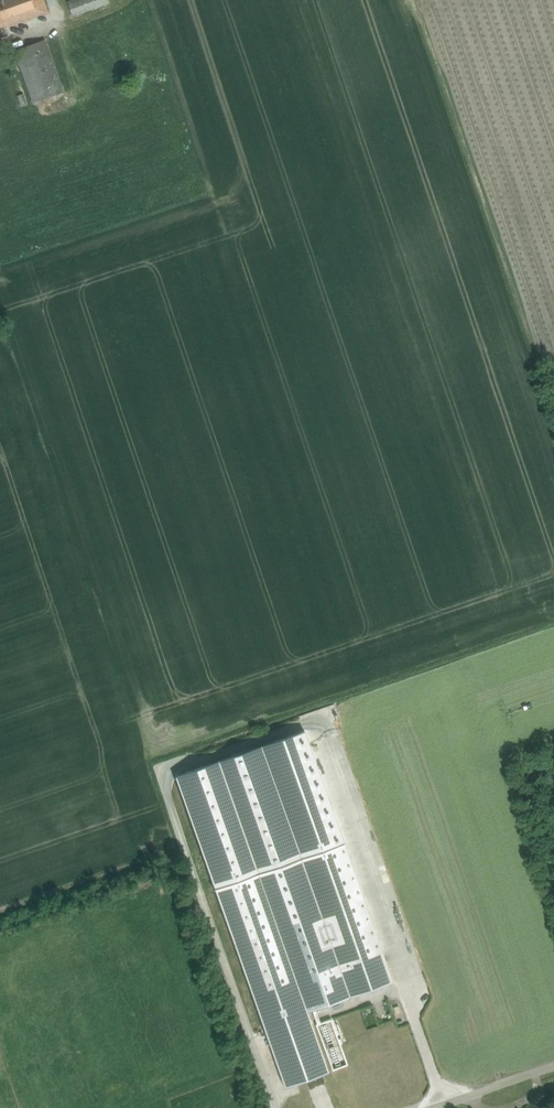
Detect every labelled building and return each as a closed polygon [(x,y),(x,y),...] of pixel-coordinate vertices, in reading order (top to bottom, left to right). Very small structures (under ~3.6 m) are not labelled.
[(43,0),(1,0),(0,1),(0,28),(47,12),(43,0)] [(109,3),(109,0),(72,0),(67,2),(73,16),(109,3)] [(33,103),(38,101),(39,105),(61,96),(60,93),(64,92),(45,40),(14,51),(15,55),(33,103)] [(27,105),(24,93),(17,95),(21,107),(27,105)] [(286,1087),(297,1083),(306,1080),(322,1074),(329,1072),(312,1025),(308,1012),(312,1010),(316,1009),(393,982),(305,731),(176,776),(216,890),(265,1029),(286,1087)]
